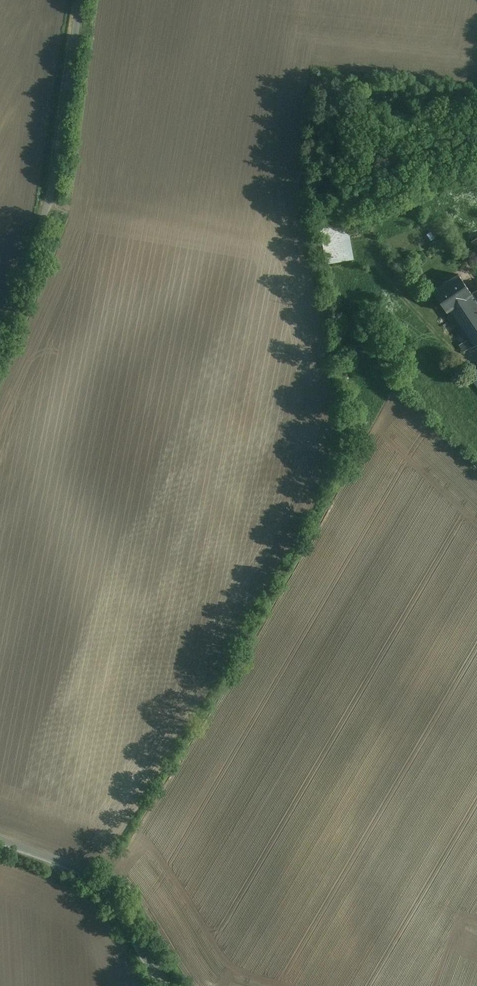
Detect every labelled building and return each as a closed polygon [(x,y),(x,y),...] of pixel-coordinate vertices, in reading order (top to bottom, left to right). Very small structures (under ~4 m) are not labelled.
[(346,223),(321,227),(327,263),(353,259),(346,223)] [(448,311),(472,295),(458,274),(433,291),(446,312),(448,311)] [(448,311),(467,340),(460,345),(464,351),(476,342),(476,291),(472,295),(448,311)] [(463,382),(476,401),(476,371),(463,382)]
